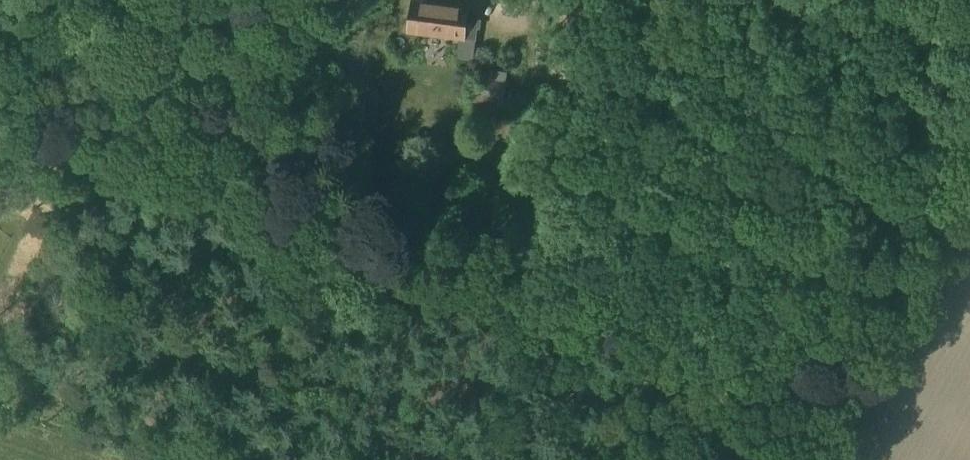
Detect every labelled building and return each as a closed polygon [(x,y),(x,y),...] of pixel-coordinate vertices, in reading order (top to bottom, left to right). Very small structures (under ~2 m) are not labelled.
[(407,28),(462,36),(467,4),(437,0),(411,0),(407,28)] [(477,94),(502,97),(505,82),(485,79),(479,78),(477,94)]
